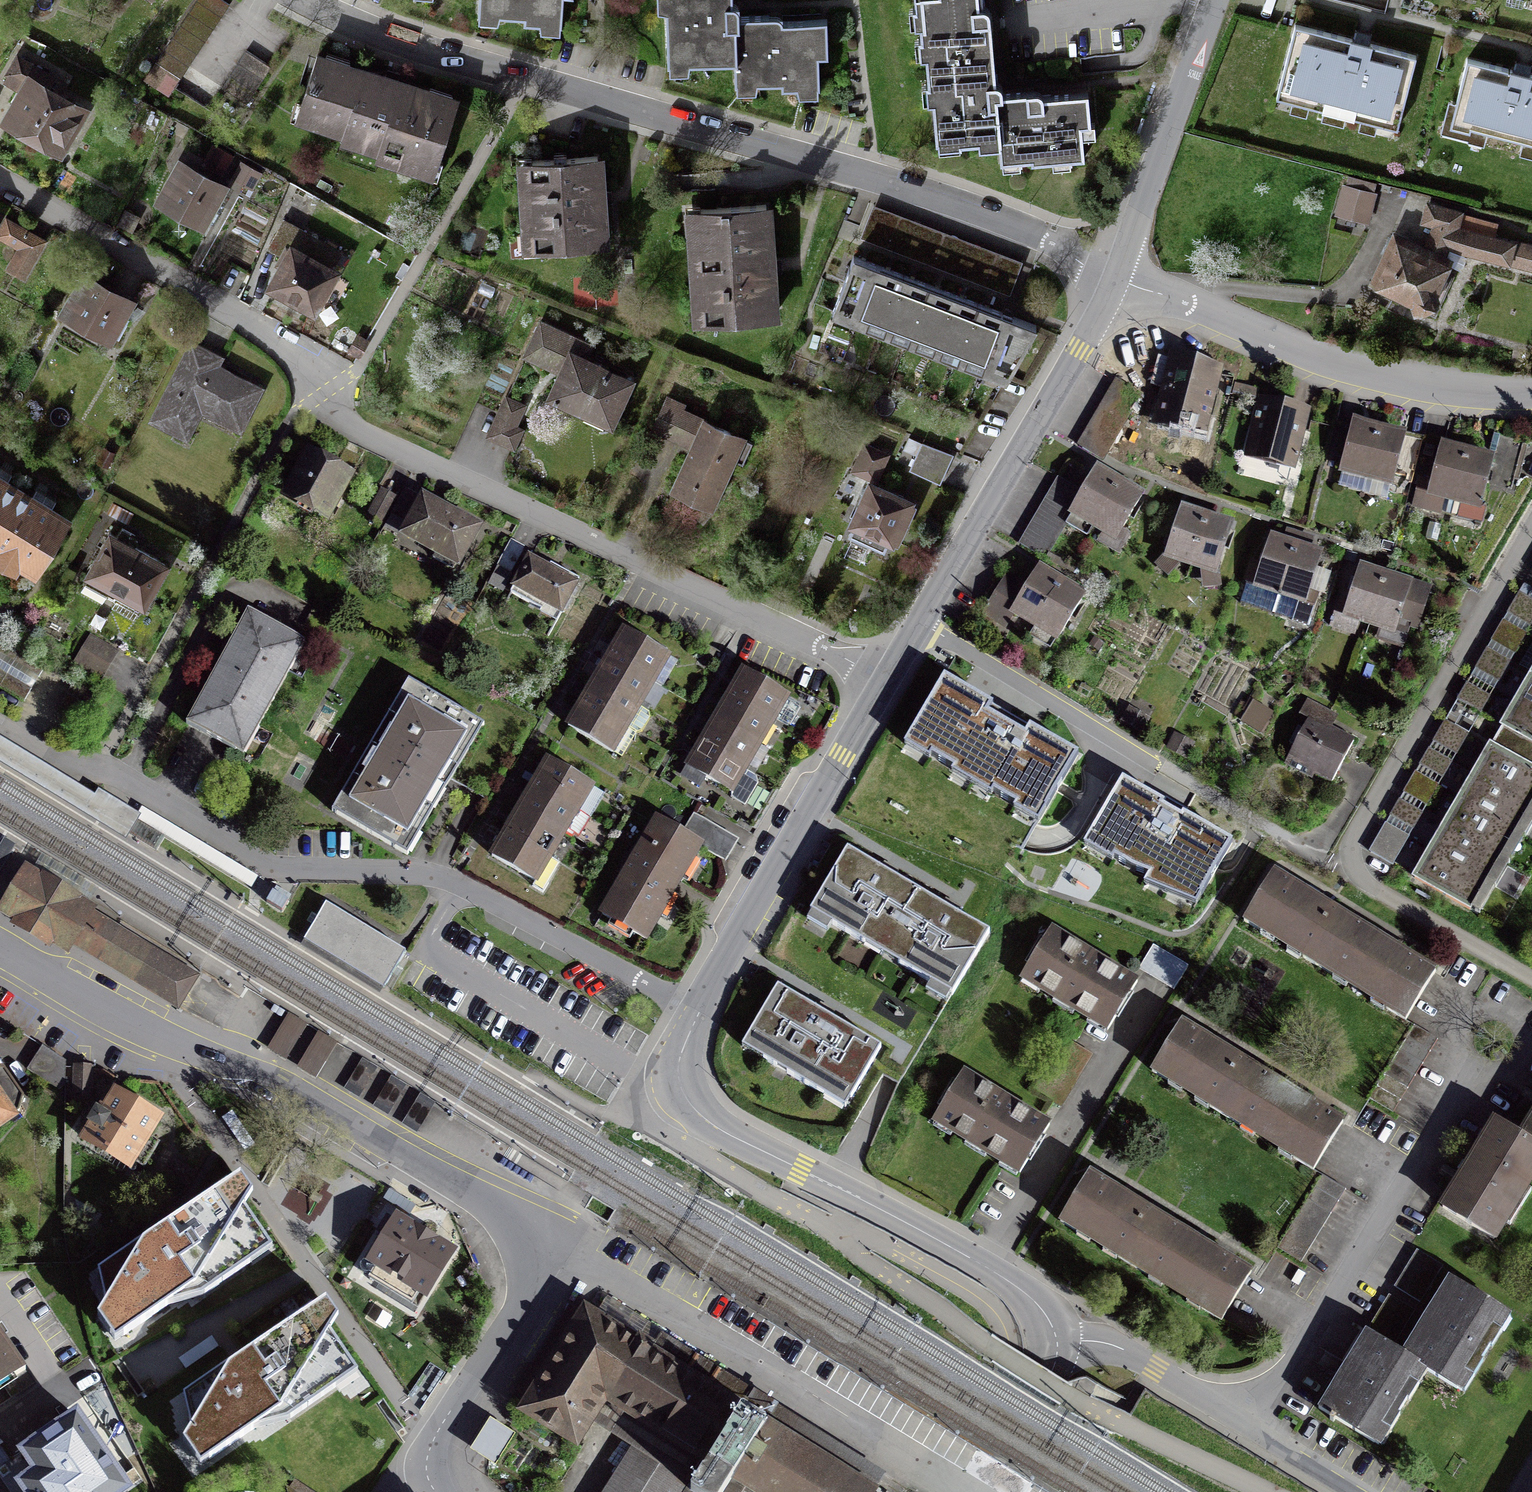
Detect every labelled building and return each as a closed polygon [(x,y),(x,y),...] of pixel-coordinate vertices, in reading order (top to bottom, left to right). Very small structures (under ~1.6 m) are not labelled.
[(181,83),(229,8),(216,0),(200,0),(157,67),(181,83)] [(480,9),(498,10),(497,16),(522,17),(522,23),(542,24),(542,18),(560,19),(561,0),(481,0),(480,9)] [(736,61),(736,81),(782,81),(782,88),(799,88),(799,81),(817,81),(817,60),(826,60),(826,24),(788,24),(781,24),(781,18),(733,18),(733,11),(733,0),(671,0),(671,8),(667,8),(667,57),(687,57),(687,61),(736,61)] [(917,28),(921,28),(922,41),(917,42),(918,54),(928,54),(936,145),(998,140),(1000,165),(1084,158),(1081,126),(1088,125),(1086,97),(1042,100),(1041,93),(1034,93),(995,96),(994,89),(988,11),(982,11),(981,2),(981,0),(915,0),(917,28)] [(1416,55),(1296,26),(1278,98),(1398,128),(1416,55)] [(223,92),(248,108),(271,70),(247,54),(223,92)] [(371,164),(430,182),(456,98),(315,55),(294,125),(338,138),(337,143),(373,154),(371,164)] [(1467,59),(1450,125),(1531,146),(1531,76),(1467,59)] [(58,161),(86,110),(25,77),(0,122),(0,128),(58,161)] [(521,252),(606,247),(600,157),(515,162),(521,252)] [(150,203),(200,231),(224,187),(174,160),(150,203)] [(233,184),(250,193),(259,176),(242,167),(233,184)] [(1377,195),(1342,187),(1335,219),(1370,227),(1377,195)] [(1447,258),(1450,252),(1511,268),(1511,270),(1531,275),(1531,248),(1515,244),(1460,229),(1463,214),(1427,203),(1419,228),(1429,231),(1424,248),(1447,258)] [(683,212),(692,326),(778,320),(770,206),(683,212)] [(25,285),(45,245),(6,226),(0,238),(0,243),(17,252),(6,275),(25,285)] [(1424,248),(1393,232),(1368,289),(1420,307),(1417,316),(1435,322),(1442,303),(1438,295),(1454,261),(1447,258),(1424,248)] [(309,318),(335,273),(287,245),(261,291),(309,318)] [(830,314),(1005,381),(1035,329),(850,256),(830,314)] [(67,313),(114,337),(132,301),(110,289),(115,278),(91,266),(67,313)] [(522,362),(556,377),(545,402),(611,431),(633,382),(587,361),(593,347),(539,324),(522,362)] [(187,444),(201,417),(240,437),(265,389),(222,367),(226,361),(190,343),(148,424),(187,444)] [(1160,420),(1203,433),(1220,374),(1158,356),(1150,383),(1169,389),(1160,420)] [(1098,413),(1090,427),(1083,439),(1078,446),(1102,460),(1141,396),(1117,382),(1113,389),(1106,401),(1098,413)] [(488,440),(508,448),(525,407),(504,399),(488,440)] [(668,493),(710,511),(734,459),(742,463),(753,439),(665,400),(652,427),(690,444),(668,493)] [(1311,413),(1261,400),(1248,452),(1297,465),(1311,413)] [(1346,458),(1354,428),(1334,423),(1327,453),(1346,458)] [(1343,472),(1367,478),(1379,430),(1355,424),(1354,428),(1346,458),(1343,472)] [(1404,436),(1379,430),(1367,478),(1392,484),(1395,472),(1404,436)] [(1423,441),(1404,436),(1395,472),(1413,477),(1423,441)] [(1467,453),(1451,515),(1482,523),(1492,484),(1512,489),(1524,443),(1495,436),(1489,458),(1467,453)] [(1443,446),(1423,441),(1413,477),(1420,479),(1433,482),(1443,446)] [(1451,515),(1467,453),(1443,446),(1433,482),(1420,479),(1414,505),(1451,515)] [(877,488),(890,459),(864,447),(851,476),(866,483),(877,488)] [(953,460),(922,448),(910,476),(941,488),(953,460)] [(278,504),(326,529),(351,480),(303,455),(278,504)] [(8,466),(0,461),(0,550),(31,569),(64,516),(50,507),(56,498),(51,494),(41,488),(36,485),(29,496),(6,481),(13,469),(8,466)] [(1093,528),(1119,484),(1097,471),(1084,494),(1076,506),(1071,515),(1093,528)] [(1045,558),(1071,515),(1076,506),(1084,494),(1060,480),(1056,486),(1049,497),(1041,510),(1033,524),(1025,537),(1021,544),(1045,558)] [(847,529),(894,549),(914,504),(877,488),(866,483),(847,529)] [(1119,484),(1093,528),(1116,541),(1142,497),(1119,484)] [(379,522),(393,496),(381,490),(367,516),(379,522)] [(417,497),(405,490),(385,526),(397,532),(417,497)] [(402,542),(456,573),(480,532),(426,501),(402,542)] [(1191,569),(1207,518),(1182,510),(1166,561),(1191,569)] [(1207,518),(1191,569),(1218,577),(1234,527),(1207,518)] [(81,579),(140,610),(164,565),(105,534),(81,579)] [(1274,611),(1296,545),(1271,537),(1259,574),(1250,571),(1240,600),(1274,611)] [(509,543),(488,580),(501,587),(521,550),(509,543)] [(1296,545),(1274,611),(1309,622),(1321,586),(1312,583),(1322,553),(1296,545)] [(511,592),(561,619),(581,582),(531,555),(511,592)] [(1342,620),(1367,628),(1385,576),(1360,568),(1342,620)] [(1010,611),(1037,626),(1061,584),(1038,571),(1028,588),(1007,575),(979,623),(997,634),(1010,611)] [(1432,591),(1385,576),(1367,628),(1396,638),(1399,628),(1418,634),(1432,591)] [(1083,597),(1061,584),(1037,626),(1059,639),(1083,597)] [(215,666),(269,696),(299,643),(245,613),(215,666)] [(615,645),(602,666),(588,690),(575,713),(568,724),(602,744),(653,658),(675,671),(678,665),(622,632),(615,645)] [(0,637),(0,655),(38,678),(43,671),(46,665),(0,637)] [(91,638),(76,663),(101,678),(116,653),(91,638)] [(269,696),(215,666),(183,723),(237,753),(269,696)] [(25,702),(29,696),(33,689),(0,668),(0,686),(25,702)] [(745,767),(771,721),(786,729),(799,705),(741,672),(734,685),(721,707),(708,731),(695,753),(685,772),(743,805),(760,775),(745,767)] [(1469,909),(1531,800),(1531,676),(1526,687),(1510,714),(1497,736),(1482,763),(1468,787),(1453,812),(1439,837),(1425,861),(1415,878),(1469,909)] [(406,683),(369,747),(438,786),(475,722),(406,683)] [(992,711),(944,683),(905,748),(1038,830),(1079,762),(1032,733),(1027,742),(987,719),(992,711)] [(1146,718),(1131,709),(1124,720),(1140,729),(1146,718)] [(1269,718),(1254,709),(1245,723),(1260,732),(1269,718)] [(1331,789),(1354,745),(1310,722),(1287,765),(1331,789)] [(1192,744),(1176,736),(1170,747),(1186,756),(1192,744)] [(399,854),(438,786),(369,747),(330,815),(399,854)] [(539,773),(526,796),(513,819),(499,843),(490,860),(543,890),(560,862),(550,856),(563,832),(576,839),(589,816),(577,810),(591,785),(547,759),(539,773)] [(1232,852),(1122,787),(1082,851),(1194,912),(1232,852)] [(696,816),(684,836),(702,847),(720,858),(733,838),(696,816)] [(596,919),(645,947),(702,847),(684,836),(653,820),(596,919)] [(5,839),(0,847),(0,873),(17,846),(5,839)] [(808,905),(882,946),(913,890),(839,849),(808,905)] [(40,859),(32,873),(88,908),(97,894),(40,859)] [(65,945),(70,938),(84,915),(88,908),(32,873),(9,910),(24,919),(22,923),(48,939),(50,935),(65,945)] [(1243,927),(1315,971),(1346,920),(1274,876),(1243,927)] [(984,930),(913,890),(882,946),(952,986),(984,930)] [(289,901),(273,891),(267,902),(282,911),(289,901)] [(326,903),(304,940),(384,988),(406,951),(326,903)] [(190,981),(84,915),(70,938),(175,1003),(190,981)] [(1438,975),(1346,920),(1315,971),(1407,1026),(1438,975)] [(1053,933),(1019,986),(1106,1040),(1139,987),(1053,933)] [(1190,963),(1155,942),(1142,963),(1177,984),(1190,963)] [(869,1048),(772,986),(741,1035),(838,1096),(869,1048)] [(1150,1075),(1223,1121),(1255,1072),(1182,1026),(1150,1075)] [(1092,1055),(1065,1038),(1050,1063),(1077,1080),(1092,1055)] [(65,1060),(39,1048),(27,1068),(62,1091),(65,1060)] [(359,1085),(377,1065),(366,1056),(349,1075),(359,1085)] [(92,1068),(76,1067),(75,1092),(90,1093),(92,1068)] [(391,1108),(408,1083),(392,1072),(375,1097),(391,1108)] [(1345,1129),(1255,1072),(1223,1121),(1314,1179),(1345,1129)] [(1052,1128),(965,1075),(931,1129),(1019,1182),(1052,1128)] [(127,1178),(160,1124),(108,1092),(75,1146),(127,1178)] [(12,1123),(0,1105),(0,1131),(12,1123)] [(1522,1138),(1531,1143),(1531,1120),(1522,1138)] [(1496,1248),(1531,1184),(1531,1143),(1522,1138),(1493,1121),(1439,1216),(1496,1248)] [(1338,1202),(1345,1190),(1321,1175),(1278,1246),(1302,1261),(1316,1237),(1338,1202)] [(1057,1230),(1131,1273),(1162,1221),(1088,1178),(1057,1230)] [(111,1360),(268,1256),(242,1218),(252,1200),(240,1186),(96,1281),(102,1311),(89,1329),(111,1360)] [(360,1268),(422,1306),(453,1256),(391,1217),(360,1268)] [(1253,1275),(1162,1221),(1131,1273),(1223,1326),(1253,1275)] [(1441,1266),(1415,1252),(1406,1268),(1394,1289),(1420,1303),(1441,1266)] [(1512,1318),(1450,1280),(1402,1357),(1420,1368),(1464,1395),(1512,1318)] [(1390,1350),(1414,1312),(1389,1296),(1379,1312),(1365,1335),(1390,1350)] [(338,1323),(327,1307),(185,1397),(193,1437),(182,1448),(198,1479),(354,1380),(328,1343),(338,1323)] [(580,1310),(513,1419),(575,1458),(591,1432),(629,1456),(607,1491),(721,1491),(723,1489),(728,1491),(874,1491),(580,1310)] [(1,1388),(10,1400),(35,1383),(0,1333),(0,1389),(1,1388)] [(1318,1410),(1373,1444),(1420,1368),(1402,1357),(1390,1350),(1365,1335),(1318,1410)] [(52,1425),(0,1462),(21,1491),(99,1491),(52,1425)] [(469,1457),(493,1474),(514,1443),(489,1427),(469,1457)] [(296,1484),(291,1491),(310,1491),(296,1484)]
